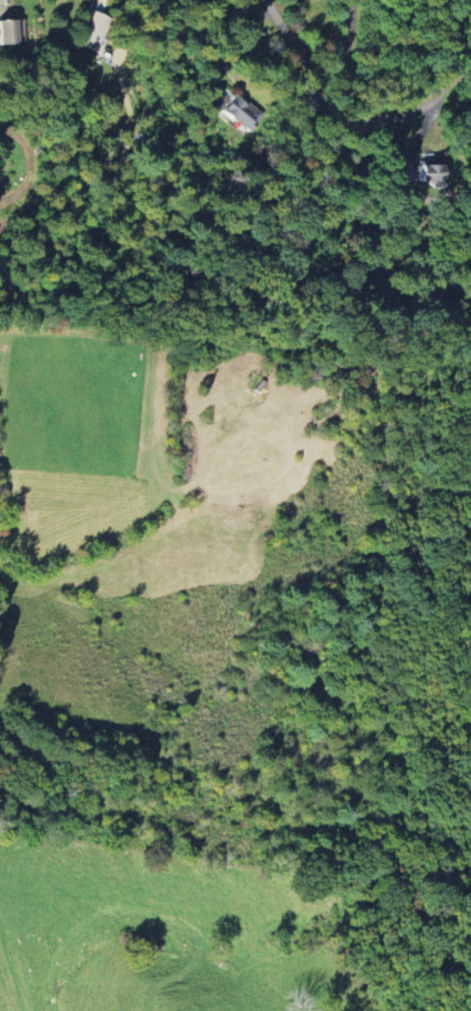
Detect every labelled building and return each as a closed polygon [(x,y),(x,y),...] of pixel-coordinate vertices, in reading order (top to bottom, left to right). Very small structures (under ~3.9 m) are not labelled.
[(97,52),(95,57),(109,62),(114,47),(102,43),(110,18),(90,11),(78,46),(97,52)] [(0,20),(0,44),(23,44),(22,19),(0,20)] [(219,113),(245,132),(259,113),(233,94),(219,113)] [(442,184),(443,164),(418,163),(417,183),(442,184)]
